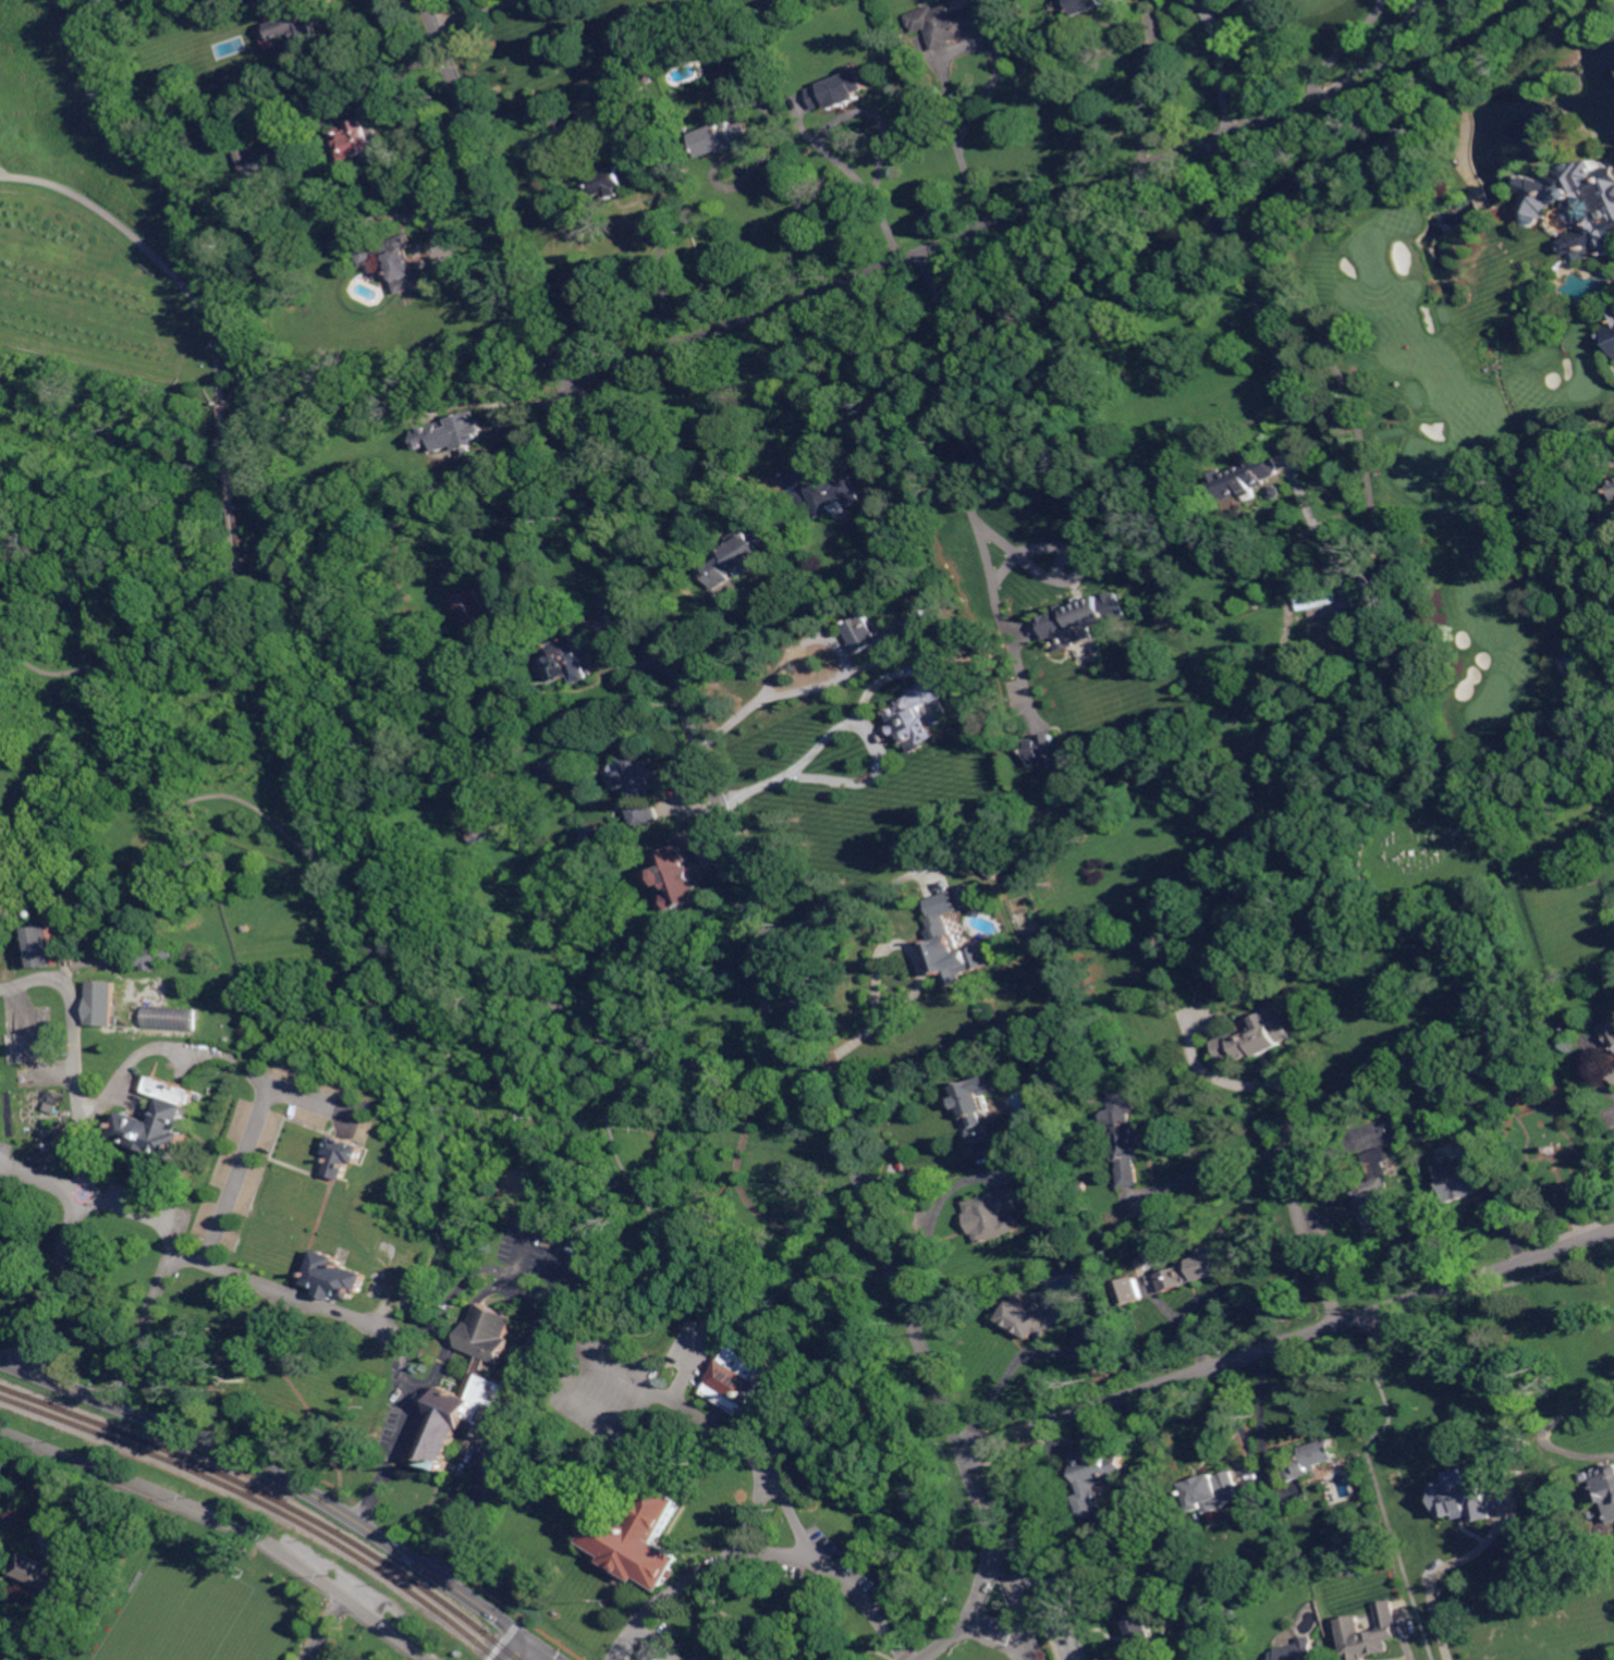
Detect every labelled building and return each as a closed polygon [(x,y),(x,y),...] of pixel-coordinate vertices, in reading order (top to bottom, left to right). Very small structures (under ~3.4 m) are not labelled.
[(265,11),(260,0),(282,0),(283,4),(280,5),(282,9),(283,12),(293,9),(295,16),(310,11),(315,21),(315,22),(315,23),(321,39),(309,44),(307,38),(302,39),(298,32),(279,39),(282,46),(270,50),(266,37),(277,33),(271,16),(277,14),(273,8),(265,11)] [(1077,17),(1071,0),(1120,0),(1096,10),(1095,11),(1091,12),(1090,12),(1089,13),(1077,17)] [(995,29),(988,33),(975,37),(973,38),(971,34),(965,37),(961,38),(952,41),(953,45),(940,50),(934,52),(933,49),(927,32),(927,29),(926,27),(925,25),(912,29),(910,26),(908,20),(906,16),(934,5),(936,10),(947,4),(950,10),(952,14),(957,12),(969,8),(986,2),(995,29)] [(846,106),(833,111),(831,106),(830,106),(819,110),(817,111),(808,90),(845,76),(842,67),(857,61),(868,88),(858,93),(860,100),(851,104),(846,106)] [(386,147),(384,155),(372,160),(369,153),(349,162),(340,139),(335,140),(332,132),(365,119),(366,118),(363,112),(362,109),(371,104),(372,108),(375,114),(386,147)] [(734,126),(736,126),(747,122),(749,121),(757,142),(729,152),(725,153),(723,155),(722,152),(706,159),(696,135),(713,128),(731,122),(732,121),(734,126)] [(253,152),(254,152),(256,157),(254,158),(257,168),(244,171),(236,146),(249,143),(253,152)] [(626,196),(624,196),(621,197),(613,200),(611,194),(603,197),(602,194),(588,199),(583,185),(598,180),(597,176),(619,169),(625,167),(622,157),(625,156),(629,155),(635,152),(640,150),(647,170),(648,173),(629,180),(631,183),(632,185),(632,186),(628,187),(625,188),(623,188),(626,196)] [(1593,174),(1613,166),(1613,247),(1612,248),(1613,251),(1599,257),(1593,246),(1575,254),(1574,251),(1565,256),(1560,251),(1558,248),(1558,242),(1567,238),(1566,237),(1580,232),(1578,228),(1576,229),(1572,224),(1568,218),(1566,212),(1566,205),(1568,204),(1566,200),(1562,200),(1560,200),(1557,202),(1554,205),(1551,205),(1545,220),(1542,219),(1539,223),(1534,225),(1532,225),(1531,228),(1524,225),(1525,223),(1523,222),(1521,219),(1523,211),(1519,210),(1524,196),(1523,196),(1523,194),(1516,192),(1520,176),(1540,182),(1549,185),(1544,177),(1552,174),(1551,172),(1557,169),(1557,168),(1565,164),(1566,165),(1577,161),(1578,164),(1588,160),(1593,174)] [(415,247),(408,249),(412,258),(414,263),(417,273),(424,271),(429,285),(402,295),(399,287),(388,257),(374,261),(362,267),(355,248),(357,247),(369,243),(371,242),(374,246),(382,243),(386,242),(409,233),(415,247)] [(1603,315),(1613,343),(1613,311),(1603,315)] [(479,421),(484,420),(485,423),(486,425),(486,427),(487,431),(484,432),(486,438),(488,444),(478,446),(476,447),(477,453),(468,455),(467,453),(467,452),(467,451),(465,452),(462,441),(439,448),(437,450),(430,430),(447,425),(449,430),(456,427),(454,421),(455,421),(476,414),(477,414),(479,421)] [(1305,460),(1300,450),(1308,446),(1312,457),(1305,460)] [(1257,458),(1268,454),(1274,457),(1280,469),(1276,475),(1275,477),(1251,485),(1254,488),(1243,492),(1232,497),(1220,502),(1214,505),(1205,483),(1243,465),(1237,454),(1245,451),(1247,450),(1250,450),(1252,448),(1257,458)] [(880,466),(876,454),(889,450),(893,463),(880,466)] [(861,487),(866,500),(867,504),(855,508),(852,509),(849,502),(839,506),(841,513),(839,514),(824,519),(819,505),(803,511),(796,493),(799,492),(814,487),(817,485),(817,488),(822,485),(829,483),(856,474),(858,479),(861,487)] [(1275,499),(1271,496),(1270,492),(1272,487),(1276,485),(1281,488),(1283,492),(1281,497),(1275,499)] [(739,573),(738,571),(733,575),(736,579),(719,589),(708,571),(724,561),(726,560),(723,556),(722,553),(736,543),(732,537),(759,519),(760,519),(775,544),(765,551),(763,553),(765,556),(739,573)] [(1298,612),(1294,588),(1333,579),(1338,603),(1298,612)] [(468,630),(454,599),(477,588),(492,619),(468,630)] [(1092,598),(1098,595),(1106,618),(1089,625),(1093,637),(1079,642),(1078,642),(1074,631),(1050,640),(1046,641),(1042,632),(1038,622),(1037,618),(1071,605),(1069,602),(1077,599),(1078,599),(1091,593),(1092,598)] [(880,635),(893,628),(903,623),(910,638),(894,647),(892,642),(890,644),(873,652),(871,648),(858,654),(854,647),(852,643),(846,631),(845,630),(845,629),(844,627),(857,620),(854,614),(867,608),(876,625),(880,635)] [(955,637),(952,630),(961,626),(964,634),(955,637)] [(598,680),(583,686),(579,677),(555,686),(549,666),(548,663),(547,660),(557,656),(552,647),(588,634),(594,647),(596,655),(601,668),(595,671),(598,680)] [(980,650),(977,642),(988,637),(991,644),(980,650)] [(934,737),(908,750),(901,733),(893,736),(892,734),(890,729),(889,727),(893,725),(887,713),(900,706),(897,702),(908,697),(906,693),(936,679),(943,696),(932,701),(930,702),(920,706),(920,709),(921,709),(921,711),(934,737)] [(542,700),(540,693),(549,691),(551,697),(542,700)] [(1024,739),(1030,766),(1047,763),(1049,770),(1063,766),(1054,731),(1040,735),(1040,736),(1024,739)] [(656,776),(663,797),(644,804),(636,786),(629,788),(629,787),(625,775),(620,777),(619,777),(615,768),(619,762),(647,752),(655,773),(656,776)] [(709,899),(681,910),(675,896),(680,894),(676,884),(672,885),(667,870),(670,869),(663,850),(687,841),(698,869),(709,899)] [(983,866),(995,879),(1005,870),(992,857),(983,866)] [(963,961),(969,958),(967,951),(981,946),(983,951),(985,950),(988,960),(987,961),(989,966),(975,971),(971,963),(963,968),(965,974),(962,975),(964,982),(949,987),(944,974),(936,977),(925,946),(931,944),(927,931),(931,930),(928,921),(934,919),(927,901),(953,892),(959,910),(945,915),(963,961)] [(53,926),(59,926),(60,967),(33,968),(32,929),(37,929),(37,919),(52,919),(53,926)] [(169,947),(180,946),(180,960),(168,960),(168,964),(160,964),(160,970),(147,970),(146,966),(139,966),(139,946),(157,945),(157,943),(169,942),(169,947)] [(78,957),(77,946),(86,945),(87,957),(78,957)] [(118,1026),(89,1025),(93,981),(120,983),(118,1026)] [(199,1031),(148,1029),(149,1005),(201,1008),(199,1031)] [(1280,1043),(1281,1046),(1257,1058),(1255,1055),(1239,1061),(1236,1053),(1221,1060),(1212,1042),(1232,1032),(1235,1038),(1257,1029),(1252,1019),(1276,1007),(1291,1037),(1280,1043)] [(1601,1030),(1613,1022),(1613,1051),(1601,1030)] [(1491,1038),(1487,1032),(1497,1026),(1501,1033),(1491,1038)] [(10,1063),(9,1034),(56,1033),(57,1061),(10,1063)] [(974,1146),(967,1129),(969,1129),(956,1085),(992,1073),(996,1087),(980,1093),(995,1139),(974,1146)] [(183,1132),(188,1134),(179,1159),(117,1135),(127,1110),(159,1122),(168,1098),(149,1091),(156,1075),(199,1092),(183,1132)] [(1130,1122),(1136,1122),(1137,1134),(1141,1134),(1141,1145),(1138,1146),(1140,1161),(1136,1163),(1139,1186),(1120,1189),(1116,1163),(1110,1158),(1110,1152),(1114,1147),(1113,1140),(1108,1136),(1108,1130),(1112,1126),(1117,1124),(1116,1115),(1111,1114),(1109,1092),(1132,1090),(1135,1112),(1129,1114),(1130,1122)] [(1028,1108),(1025,1099),(1034,1096),(1037,1105),(1028,1108)] [(359,1166),(353,1163),(345,1180),(328,1173),(335,1156),(328,1154),(335,1136),(367,1148),(359,1166)] [(1391,1208),(1396,1207),(1401,1221),(1370,1232),(1366,1219),(1371,1217),(1366,1200),(1359,1203),(1354,1188),(1373,1181),(1364,1154),(1386,1146),(1391,1160),(1386,1163),(1392,1178),(1386,1180),(1390,1190),(1385,1192),(1391,1208)] [(53,1162),(53,1151),(39,1152),(39,1163),(53,1162)] [(1494,1179),(1479,1183),(1481,1190),(1452,1200),(1441,1167),(1471,1158),(1472,1161),(1487,1156),(1494,1179)] [(1015,1206),(1001,1210),(1008,1235),(979,1245),(975,1231),(981,1229),(977,1214),(969,1216),(965,1203),(994,1192),(995,1194),(1010,1190),(1015,1206)] [(1212,1253),(1225,1249),(1231,1267),(1232,1271),(1164,1294),(1158,1275),(1181,1267),(1179,1264),(1198,1257),(1196,1250),(1210,1245),(1212,1253)] [(362,1295),(356,1293),(353,1301),(339,1295),(337,1300),(320,1293),(322,1289),(308,1282),(311,1276),(307,1274),(319,1247),(341,1257),(340,1259),(346,1263),(345,1264),(370,1275),(362,1295)] [(700,1283),(698,1277),(706,1274),(708,1280),(700,1283)] [(1123,1306),(1115,1284),(1138,1277),(1146,1299),(1123,1306)] [(1034,1303),(1035,1302),(1036,1302),(1038,1302),(1040,1303),(1041,1304),(1042,1306),(1042,1308),(1053,1314),(1062,1301),(1079,1312),(1067,1330),(1060,1326),(1049,1342),(1037,1335),(1034,1340),(1001,1320),(1018,1294),(1034,1303)] [(510,1337),(515,1339),(504,1365),(461,1347),(472,1320),(475,1323),(482,1302),(518,1317),(510,1337)] [(773,1365),(763,1381),(766,1384),(751,1406),(749,1405),(743,1415),(707,1393),(713,1382),(711,1381),(724,1358),(726,1360),(736,1342),(773,1365)] [(497,1439),(463,1425),(450,1460),(457,1462),(454,1472),(443,1466),(444,1464),(419,1453),(436,1416),(431,1414),(444,1386),(473,1398),(484,1373),(517,1386),(497,1439)] [(1307,1483),(1306,1478),(1287,1484),(1282,1464),(1306,1458),(1304,1448),(1334,1439),(1340,1461),(1319,1466),(1322,1478),(1307,1483)] [(1111,1455),(1123,1452),(1129,1474),(1097,1485),(1106,1513),(1087,1520),(1075,1483),(1081,1480),(1073,1453),(1106,1442),(1111,1455)] [(1447,1470),(1448,1482),(1437,1483),(1442,1517),(1458,1515),(1459,1518),(1474,1515),(1475,1521),(1494,1518),(1486,1465),(1447,1470)] [(1594,1475),(1613,1467),(1613,1511),(1609,1513),(1594,1475)] [(1243,1500),(1194,1514),(1185,1484),(1216,1474),(1218,1475),(1234,1470),(1243,1500)] [(662,1541),(688,1558),(668,1593),(644,1577),(640,1583),(606,1561),(609,1557),(586,1542),(607,1508),(633,1524),(658,1484),(686,1501),(662,1541)] [(65,1600),(48,1591),(49,1588),(16,1573),(25,1554),(75,1577),(65,1600)] [(1352,1571),(1362,1567),(1365,1574),(1353,1577),(1352,1571)] [(1208,1584),(1203,1572),(1211,1569),(1214,1582),(1208,1584)] [(1320,1583),(1317,1572),(1329,1569),(1331,1579),(1320,1583)] [(1366,1659),(1350,1659),(1342,1619),(1361,1614),(1365,1633),(1382,1630),(1377,1603),(1394,1600),(1399,1624),(1397,1625),(1399,1637),(1387,1639),(1391,1651),(1370,1656),(1370,1658),(1366,1659)] [(1145,1616),(1149,1614),(1158,1637),(1165,1634),(1171,1646),(1144,1658),(1128,1623),(1133,1621),(1129,1613),(1141,1609),(1145,1616)] [(1227,1613),(1235,1610),(1238,1616),(1230,1620),(1227,1613)] [(1208,1635),(1202,1620),(1216,1615),(1222,1630),(1208,1635)] [(1312,1635),(1318,1659),(1274,1659),(1272,1652),(1277,1651),(1276,1648),(1300,1644),(1299,1638),(1312,1635)]
